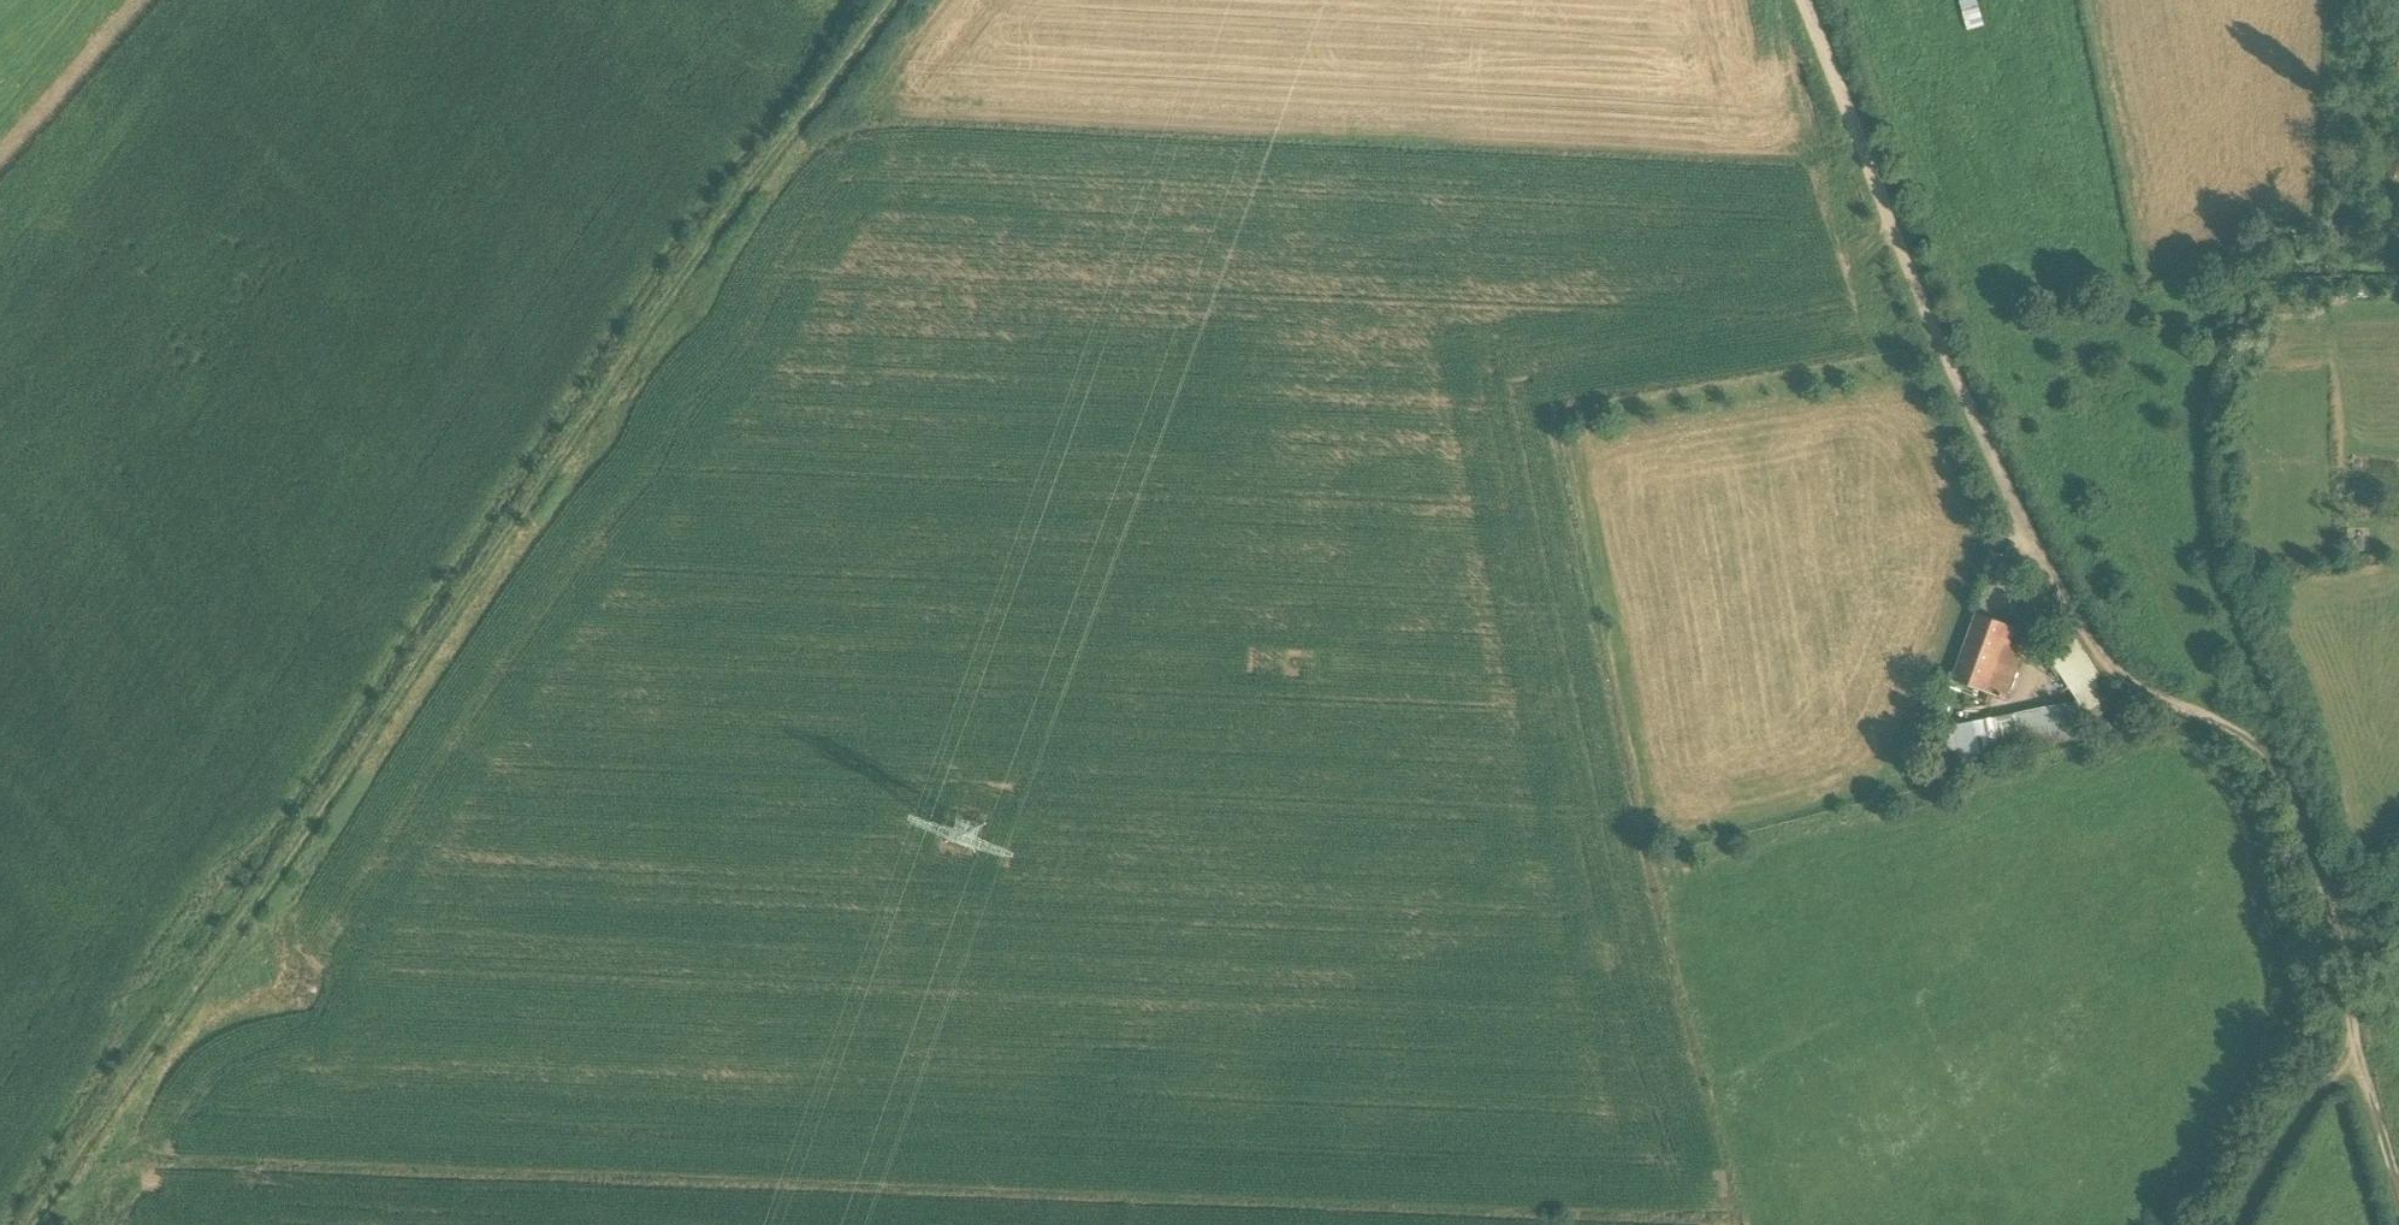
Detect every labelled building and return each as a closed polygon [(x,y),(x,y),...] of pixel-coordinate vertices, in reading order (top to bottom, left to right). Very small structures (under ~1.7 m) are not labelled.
[(1964,29),(1981,25),(1974,0),(1956,0),(1964,29)] [(2014,628),(1993,620),(1979,615),(1957,673),(1992,686),(2014,628)] [(2064,733),(2063,705),(2012,708),(2014,736),(2064,733)]
